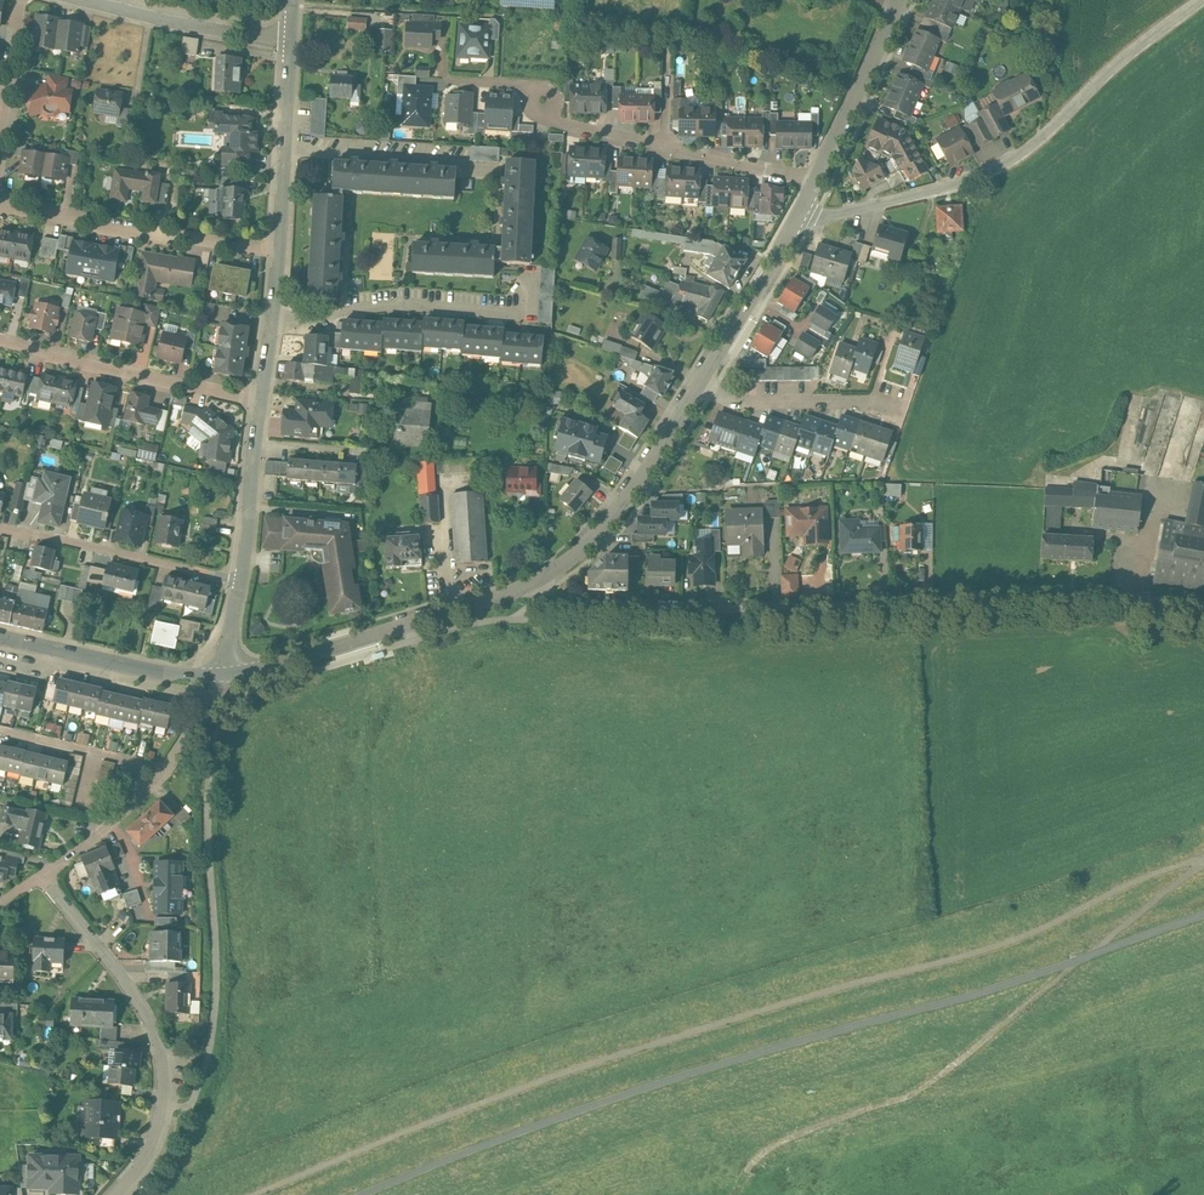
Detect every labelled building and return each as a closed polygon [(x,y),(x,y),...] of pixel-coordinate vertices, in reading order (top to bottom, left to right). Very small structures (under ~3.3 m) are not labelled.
[(501,7),(554,11),(555,0),(501,0),(501,7)] [(934,3),(958,13),(961,6),(969,10),(973,1),(971,0),(935,0),(934,3)] [(958,13),(934,3),(927,18),(943,25),(952,29),(958,13)] [(435,16),(413,14),(412,24),(434,25),(435,16)] [(943,25),(927,18),(924,16),(921,23),(929,27),(941,32),(943,25)] [(60,19),(37,17),(33,47),(53,49),(54,37),(58,37),(60,22),(60,19)] [(367,18),(349,17),(348,29),(367,31),(367,18)] [(495,19),(490,19),(489,26),(491,26),(490,40),(499,40),(500,25),(495,19)] [(60,22),(58,37),(54,37),(53,49),(63,50),(67,23),(60,22)] [(83,25),(67,23),(63,50),(63,51),(79,53),(80,47),(83,26),(83,25)] [(412,24),(408,24),(407,37),(413,38),(413,46),(431,48),(431,39),(439,39),(440,26),(434,25),(412,24)] [(489,26),(461,25),(459,44),(458,45),(458,54),(460,57),(469,58),(471,57),(489,58),(490,40),(491,26),(489,26)] [(92,27),(83,26),(80,47),(88,48),(92,27)] [(941,32),(929,27),(926,34),(940,39),(939,40),(946,43),(949,36),(941,32)] [(391,30),(379,30),(378,50),(391,50),(391,30)] [(926,34),(917,30),(911,46),(933,55),(939,40),(940,39),(926,34)] [(199,40),(184,37),(181,53),(197,56),(199,40)] [(933,55),(911,46),(904,61),(913,65),(927,71),(927,70),(933,55)] [(241,59),(218,58),(216,93),(240,94),(240,83),(240,82),(241,71),(241,59)] [(958,67),(949,63),(946,70),(946,71),(955,75),(958,67)] [(927,71),(913,65),(910,72),(913,73),(930,80),(931,80),(934,73),(931,72),(927,70),(927,71)] [(430,67),(416,66),(415,77),(417,77),(430,78),(430,67)] [(360,86),(352,86),(353,78),(347,77),(347,73),(339,73),(339,77),(332,76),(331,97),(351,99),(351,98),(360,98),(360,86)] [(930,80),(913,73),(910,80),(923,85),(923,86),(930,89),(933,81),(931,80),(930,80)] [(910,80),(898,75),(892,91),(916,101),(923,86),(923,85),(910,80)] [(1027,75),(993,93),(999,104),(1005,115),(1039,97),(1027,75)] [(415,77),(399,76),(397,94),(404,95),(405,86),(416,87),(417,77),(415,77)] [(66,80),(50,78),(49,86),(65,89),(66,80)] [(572,81),(565,81),(564,102),(571,103),(571,102),(572,86),(572,81)] [(613,81),(606,81),(605,86),(606,86),(606,103),(613,103),(613,87),(613,81)] [(674,95),(682,94),(681,82),(673,83),(674,95)] [(65,89),(49,86),(39,90),(38,92),(27,97),(33,114),(43,110),(44,112),(45,113),(47,114),(48,115),(51,115),(53,115),(54,115),(55,114),(57,113),(57,112),(58,111),(59,108),(67,110),(70,93),(64,92),(65,89)] [(416,87),(405,86),(404,95),(402,125),(429,127),(432,88),(416,87)] [(572,86),(571,102),(571,103),(571,112),(588,113),(589,86),(572,86)] [(605,86),(589,86),(588,113),(605,113),(606,103),(606,86),(605,86)] [(613,87),(613,103),(613,109),(620,109),(620,97),(621,96),(621,87),(613,87)] [(123,94),(97,90),(94,112),(118,116),(120,116),(121,108),(123,94)] [(916,101),(892,91),(885,106),(896,111),(910,116),(916,101)] [(459,96),(447,95),(445,123),(459,124),(458,127),(468,127),(470,128),(471,113),(472,93),(459,93),(459,96)] [(962,95),(952,93),(950,101),(960,103),(962,95)] [(500,95),(488,94),(487,94),(486,114),(485,129),(485,128),(498,129),(500,95)] [(513,96),(500,95),(498,129),(511,130),(512,117),(514,96),(513,96)] [(621,96),(620,97),(620,109),(620,121),(637,122),(637,97),(621,96)] [(654,97),(637,97),(637,122),(653,122),(654,97)] [(327,99),(313,98),(310,136),(325,137),(327,99)] [(722,100),(710,100),(710,109),(715,110),(714,122),(721,122),(722,114),(722,100)] [(1005,115),(999,104),(995,106),(1001,117),(1005,115)] [(995,106),(979,114),(982,119),(993,138),(1008,130),(1001,117),(995,106)] [(131,109),(121,108),(120,116),(118,116),(117,124),(129,126),(131,109)] [(698,109),(680,109),(680,136),(697,136),(698,109)] [(710,109),(698,109),(697,136),(714,136),(714,122),(715,110),(710,109)] [(770,113),(771,111),(762,111),(762,120),(763,120),(763,133),(770,133),(770,113)] [(910,116),(896,111),(894,117),(912,125),(915,124),(917,119),(910,116)] [(252,119),(223,118),(223,114),(211,113),(210,129),(216,129),(216,133),(231,134),(235,138),(235,150),(224,149),(223,165),(250,166),(251,152),(257,153),(258,134),(252,133),(252,119)] [(478,113),(471,113),(470,128),(468,127),(468,134),(477,135),(478,113)] [(486,114),(478,113),(477,135),(484,135),(485,129),(486,114)] [(778,114),(770,113),(770,133),(770,135),(777,135),(777,123),(778,123),(778,114)] [(722,114),(721,122),(721,136),(728,136),(728,119),(729,119),(729,114),(722,114)] [(819,114),(811,114),(811,124),(811,136),(818,136),(819,114)] [(520,117),(512,117),(511,130),(511,139),(518,139),(519,125),(520,117)] [(729,119),(728,119),(728,136),(728,146),(745,146),(746,120),(729,119)] [(982,119),(968,127),(977,144),(978,147),(993,138),(982,119)] [(762,120),(746,120),(745,146),(762,147),(763,133),(763,120),(762,120)] [(893,125),(879,120),(866,147),(881,154),(882,152),(891,156),(891,157),(913,144),(906,131),(893,126),(893,125)] [(369,126),(366,123),(361,122),(358,125),(357,130),(360,134),(365,134),(369,131),(369,126)] [(778,123),(777,123),(777,135),(777,147),(794,147),(794,123),(778,123)] [(811,124),(794,123),(794,147),(811,148),(811,136),(811,124)] [(534,126),(519,125),(518,139),(533,140),(534,126)] [(968,127),(966,125),(960,128),(970,148),(977,144),(968,127)] [(960,128),(936,141),(950,166),(973,154),(970,148),(960,128)] [(564,135),(549,134),(549,141),(563,142),(564,135)] [(27,144),(17,142),(15,156),(24,157),(25,152),(27,144)] [(913,144),(891,157),(899,170),(904,167),(920,158),(913,144)] [(499,148),(471,146),(470,161),(498,163),(499,148)] [(891,156),(882,152),(881,154),(866,147),(860,160),(879,169),(884,178),(899,170),(891,157),(891,156)] [(588,150),(570,149),(570,158),(569,175),(570,175),(586,176),(588,150)] [(605,151),(588,150),(586,176),(602,178),(603,178),(604,160),(605,151)] [(79,152),(68,151),(67,159),(67,164),(77,166),(79,152)] [(25,152),(24,157),(21,173),(22,173),(42,176),(46,155),(45,155),(25,152)] [(67,159),(46,156),(46,155),(42,176),(43,177),(43,176),(64,180),(67,164),(67,159)] [(570,158),(563,158),(561,179),(569,180),(570,175),(569,175),(570,158)] [(920,158),(904,167),(911,180),(928,171),(920,158)] [(636,160),(619,159),(618,172),(617,185),(618,185),(634,186),(636,160)] [(431,169),(398,166),(398,163),(392,163),(391,166),(358,164),(358,160),(352,160),(352,163),(335,162),(332,198),(343,198),(343,191),(454,199),(456,170),(437,169),(438,166),(431,165),(431,169)] [(611,161),(604,160),(603,178),(602,178),(602,183),(610,183),(611,172),(611,171),(611,161)] [(653,161),(636,160),(634,186),(650,187),(651,188),(652,171),(653,161)] [(879,169),(860,160),(854,172),(863,189),(884,178),(879,169)] [(535,163),(507,162),(506,180),(502,180),(502,187),(505,187),(504,220),(500,220),(500,227),(503,227),(502,249),(502,262),(502,264),(530,265),(535,163)] [(911,180),(904,167),(899,170),(905,183),(911,180)] [(684,169),(667,168),(666,178),(665,195),(666,195),(682,196),(684,169)] [(701,171),(684,169),(682,196),(698,197),(699,197),(700,180),(701,171)] [(196,171),(185,170),(183,180),(189,180),(192,179),(195,175),(196,175),(196,171)] [(148,174),(147,174),(146,175),(116,171),(115,176),(115,177),(112,198),(125,200),(127,187),(145,190),(144,200),(155,202),(158,183),(160,175),(148,173),(148,174)] [(611,171),(611,172),(610,183),(609,193),(617,194),(618,185),(617,185),(618,172),(611,171)] [(659,178),(659,171),(652,171),(651,188),(650,187),(650,195),(657,195),(658,195),(659,178)] [(244,179),(220,176),(219,189),(226,190),(226,189),(244,190),(244,179)] [(658,195),(657,195),(657,200),(665,200),(666,195),(665,195),(666,178),(659,178),(658,195)] [(732,180),(715,179),(714,186),(713,205),(714,205),(730,206),(732,180)] [(708,181),(700,180),(699,197),(698,197),(698,202),(706,203),(707,186),(708,181)] [(749,181),(732,180),(730,206),(746,208),(747,208),(748,188),(749,181)] [(170,185),(162,183),(159,203),(167,204),(170,185)] [(714,186),(707,186),(706,203),(705,207),(714,208),(714,205),(713,205),(714,186)] [(774,186),(763,186),(762,193),(761,212),(762,212),(767,213),(768,215),(776,215),(780,208),(780,202),(783,202),(785,198),(784,193),(783,193),(784,189),(773,188),(774,186)] [(756,189),(748,188),(747,208),(746,208),(746,210),(754,211),(755,192),(756,189)] [(244,190),(226,189),(226,190),(219,189),(217,189),(216,203),(217,203),(217,215),(216,215),(216,219),(218,219),(219,219),(228,219),(229,216),(243,217),(244,190)] [(755,192),(754,211),(754,214),(761,214),(762,212),(761,212),(762,193),(755,192)] [(332,198),(315,197),(309,298),(337,300),(338,282),(341,282),(342,275),(338,275),(340,242),(344,242),(344,235),(341,235),(343,198),(332,198)] [(953,207),(945,207),(945,208),(937,208),(938,223),(937,223),(937,231),(938,231),(938,232),(952,232),(962,231),(961,207),(953,207)] [(908,235),(879,226),(872,251),(873,251),(874,247),(890,252),(889,256),(900,260),(908,235)] [(1,230),(0,231),(0,256),(11,258),(16,233),(1,230)] [(712,241),(684,237),(685,237),(683,237),(641,231),(642,231),(640,231),(633,230),(632,236),(685,245),(684,251),(710,255),(712,256),(706,265),(711,269),(724,249),(712,241)] [(952,232),(938,232),(939,240),(952,239),(952,232)] [(34,236),(16,233),(11,258),(29,261),(34,236)] [(52,239),(44,237),(40,256),(49,258),(49,255),(52,239)] [(608,249),(588,237),(575,259),(596,271),(608,249)] [(59,240),(52,239),(49,255),(56,256),(59,240)] [(121,249),(75,240),(73,253),(72,253),(67,278),(115,287),(119,261),(121,249)] [(622,240),(615,240),(613,262),(621,262),(622,240)] [(471,247),(439,246),(439,242),(432,242),(432,245),(414,244),(412,273),(493,277),(494,262),(502,262),(502,249),(478,248),(478,244),(472,244),(471,247)] [(863,245),(856,242),(852,254),(852,255),(851,259),(858,261),(863,245)] [(819,244),(810,272),(827,277),(836,250),(819,244)] [(870,247),(863,245),(858,261),(865,264),(870,247)] [(711,269),(707,275),(729,289),(746,261),(725,248),(724,249),(711,269)] [(836,250),(827,277),(844,282),(851,259),(852,255),(852,254),(836,250)] [(813,255),(804,253),(800,268),(808,270),(813,255)] [(180,260),(149,254),(149,255),(147,255),(143,257),(142,259),(136,295),(161,300),(163,291),(151,289),(153,280),(176,284),(180,260)] [(195,261),(181,259),(180,260),(176,284),(190,286),(195,261)] [(237,272),(227,270),(228,268),(215,266),(211,290),(245,297),(250,272),(238,270),(237,272)] [(555,268),(541,267),(537,323),(551,324),(555,268)] [(687,269),(674,267),(673,273),(686,275),(687,269)] [(812,282),(802,275),(798,282),(809,288),(812,282)] [(22,278),(20,285),(16,285),(13,296),(26,298),(31,280),(22,278)] [(798,282),(793,278),(785,291),(802,301),(810,288),(809,288),(798,282)] [(0,282),(0,303),(12,305),(13,296),(16,285),(0,282)] [(707,290),(680,283),(670,304),(697,312),(696,315),(708,321),(721,294),(709,289),(707,290)] [(802,301),(785,291),(778,303),(783,306),(793,312),(795,313),(802,301)] [(72,295),(65,293),(62,307),(69,309),(72,295)] [(215,305),(201,303),(199,317),(213,319),(215,305)] [(46,306),(37,304),(35,312),(32,311),(31,319),(33,320),(32,328),(53,333),(55,325),(56,325),(58,317),(57,317),(59,309),(50,307),(46,306)] [(161,308),(146,305),(144,314),(149,315),(146,326),(156,329),(161,308)] [(793,312),(783,306),(780,312),(790,318),(793,312)] [(836,317),(820,307),(811,321),(816,324),(808,337),(818,343),(822,337),(826,330),(827,331),(828,331),(836,317)] [(144,314),(118,308),(111,339),(122,341),(124,344),(128,345),(131,343),(142,346),(146,326),(149,315),(144,314)] [(107,314),(97,312),(96,318),(94,329),(103,331),(107,314)] [(96,318),(77,313),(71,337),(91,342),(94,329),(96,318)] [(667,328),(645,314),(630,337),(653,350),(658,342),(656,341),(665,327),(666,328),(667,328)] [(464,323),(424,319),(424,323),(422,347),(423,348),(423,346),(461,349),(461,351),(462,351),(464,327),(464,323)] [(424,323),(384,320),(384,324),(382,348),(383,346),(421,350),(421,352),(422,352),(422,347),(424,323)] [(785,326),(775,320),(771,326),(781,332),(785,326)] [(384,324),(344,321),(343,333),(341,349),(342,349),(342,347),(381,350),(381,352),(382,348),(384,324)] [(771,326),(766,323),(758,335),(775,345),(782,333),(781,332),(771,326)] [(247,329),(222,325),(215,373),(241,377),(243,357),(246,357),(248,349),(245,349),(247,329)] [(504,330),(464,327),(462,351),(462,355),(462,354),(501,357),(501,359),(503,335),(504,330)] [(827,331),(826,330),(822,337),(828,340),(831,334),(828,331),(827,331)] [(196,333),(188,332),(187,335),(186,339),(187,339),(184,348),(194,350),(196,333)] [(175,336),(164,334),(158,357),(181,363),(184,348),(187,339),(186,339),(187,335),(176,333),(175,336)] [(343,333),(333,333),(331,348),(341,349),(343,333)] [(924,340),(905,333),(895,361),(915,367),(917,360),(924,340)] [(564,338),(551,334),(550,345),(560,349),(564,338)] [(808,337),(803,334),(794,348),(811,358),(820,344),(818,343),(808,337)] [(329,337),(306,335),(304,364),(327,367),(329,337)] [(543,338),(503,335),(501,359),(501,363),(502,363),(502,361),(541,365),(540,367),(541,367),(543,338)] [(775,345),(758,335),(751,348),(768,358),(775,345)] [(828,340),(822,337),(818,343),(820,344),(824,347),(828,340)] [(877,346),(860,340),(857,350),(851,368),(868,374),(872,362),(876,349),(877,346)] [(857,350),(840,344),(831,372),(847,378),(851,368),(857,350)] [(638,352),(622,347),(619,355),(635,361),(638,352)] [(883,351),(876,349),(872,362),(879,365),(883,351)] [(635,361),(619,355),(614,365),(615,367),(624,372),(623,373),(632,378),(638,369),(643,372),(649,370),(650,373),(643,384),(663,396),(676,375),(674,374),(635,361)] [(924,363),(917,360),(915,367),(913,374),(919,376),(924,363)] [(304,364),(288,363),(286,380),(314,383),(315,381),(333,383),(334,374),(337,374),(337,376),(352,377),(351,392),(363,393),(365,370),(327,367),(304,364)] [(0,370),(0,391),(4,392),(9,372),(0,370)] [(206,373),(191,370),(190,377),(204,381),(206,373)] [(27,376),(9,372),(4,392),(2,402),(11,404),(13,402),(15,395),(22,396),(23,392),(26,378),(27,376)] [(60,378),(42,374),(41,379),(37,395),(37,399),(54,403),(60,378)] [(41,379),(34,377),(33,380),(30,394),(37,395),(41,379)] [(33,380),(26,378),(23,392),(30,394),(33,380)] [(78,382),(60,378),(54,403),(72,407),(73,404),(77,387),(78,382)] [(115,389),(94,384),(89,405),(86,417),(87,417),(86,422),(102,425),(103,421),(107,422),(111,407),(115,389)] [(84,389),(77,387),(73,404),(80,405),(81,403),(83,393),(84,389)] [(628,415),(620,428),(637,438),(647,422),(638,416),(647,399),(628,388),(625,395),(622,393),(616,404),(615,404),(613,406),(628,415)] [(565,391),(551,392),(552,404),(566,403),(565,391)] [(150,397),(130,392),(124,420),(144,425),(144,423),(148,407),(150,397)] [(333,404),(298,401),(296,419),(284,418),(283,434),(318,437),(319,420),(331,421),(333,404)] [(89,405),(81,403),(80,405),(78,416),(77,419),(86,422),(87,417),(86,417),(89,405)] [(80,405),(73,404),(72,407),(71,414),(78,416),(80,405)] [(369,404),(359,404),(359,413),(368,414),(369,404)] [(430,405),(415,404),(414,413),(429,414),(429,412),(430,405)] [(119,409),(111,407),(107,422),(103,421),(102,425),(114,428),(119,409)] [(161,410),(148,407),(144,423),(157,426),(161,410)] [(204,411),(186,407),(182,422),(194,425),(204,411)] [(232,431),(206,410),(204,411),(194,425),(211,439),(208,460),(210,460),(226,462),(228,462),(232,431)] [(414,413),(399,412),(396,443),(414,445),(415,442),(427,443),(429,412),(429,414),(414,413)] [(747,423),(720,413),(714,431),(710,441),(711,441),(738,450),(747,423)] [(859,422),(842,416),(838,428),(833,444),(849,449),(859,422)] [(784,422),(768,417),(764,428),(758,444),(775,450),(784,422)] [(822,422),(805,417),(801,428),(796,444),(812,450),(822,422)] [(606,437),(595,434),(597,429),(559,419),(554,437),(559,439),(556,450),(570,454),(569,457),(585,461),(586,459),(599,462),(606,440),(606,437)] [(801,428),(784,422),(775,450),(792,455),(796,444),(801,428)] [(838,428),(822,422),(812,450),(829,455),(833,444),(838,428)] [(876,428),(859,422),(849,449),(866,455),(876,428)] [(764,428),(747,423),(738,450),(754,456),(758,444),(764,428)] [(714,431),(702,427),(693,443),(709,448),(711,441),(710,441),(714,431)] [(893,433),(876,428),(866,455),(883,461),(886,454),(890,441),(893,433)] [(897,443),(890,441),(886,454),(892,456),(897,443)] [(159,446),(142,442),(138,458),(156,462),(159,446)] [(615,474),(622,462),(609,455),(602,467),(615,474)] [(472,458),(465,459),(466,473),(473,472),(472,458)] [(479,458),(472,458),(473,472),(480,472),(479,458)] [(458,459),(450,460),(451,474),(459,473),(458,459)] [(465,459),(458,459),(459,473),(466,473),(465,459)] [(226,462),(210,460),(208,467),(225,470),(226,462)] [(306,461),(289,460),(288,463),(287,477),(287,480),(304,481),(306,461)] [(443,460),(436,461),(437,475),(444,474),(443,460)] [(450,460),(443,460),(444,474),(451,474),(450,460)] [(274,462),(266,461),(265,475),(273,476),(274,462)] [(323,463),(306,461),(304,481),(321,482),(323,463)] [(281,462),(274,462),(273,476),(280,477),(281,462)] [(288,463),(281,462),(280,477),(287,477),(288,463)] [(434,462),(417,463),(420,497),(436,496),(434,462)] [(340,464),(323,463),(321,482),(337,484),(338,484),(340,464)] [(357,466),(340,464),(338,484),(352,485),(355,485),(357,468),(357,466)] [(574,468),(552,464),(550,473),(569,476),(574,468)] [(368,469),(357,468),(355,485),(368,486),(368,469)] [(536,470),(508,469),(508,491),(527,491),(527,495),(539,496),(540,486),(536,486),(536,470)] [(70,479),(45,473),(44,481),(39,480),(37,487),(34,501),(36,502),(37,502),(44,503),(43,505),(47,508),(43,523),(59,527),(70,479)] [(571,488),(567,484),(558,494),(563,497),(560,500),(575,513),(592,493),(577,480),(571,488)] [(1110,485),(1073,480),(1072,486),(1096,489),(1109,491),(1110,485)] [(905,485),(889,481),(888,492),(903,497),(905,485)] [(1194,482),(1186,524),(1203,527),(1203,484),(1194,482)] [(28,485),(17,483),(14,497),(25,499),(28,485)] [(338,484),(337,484),(337,492),(351,493),(352,485),(338,484)] [(1063,487),(1049,484),(1049,504),(1076,504),(1076,489),(1063,487)] [(37,487),(28,485),(25,499),(34,501),(37,487)] [(1109,491),(1096,489),(1091,525),(1137,531),(1142,495),(1109,491)] [(482,492),(452,494),(457,564),(487,562),(482,492)] [(167,496),(159,494),(158,498),(157,506),(156,508),(164,510),(167,496)] [(111,501),(85,495),(82,504),(78,522),(105,528),(107,517),(108,517),(109,515),(108,515),(111,501)] [(683,495),(662,495),(662,504),(679,504),(679,505),(683,505),(683,495)] [(436,496),(420,497),(422,524),(440,522),(438,496),(436,496)] [(158,498),(150,497),(148,504),(157,506),(158,498)] [(780,501),(766,502),(766,519),(780,518),(780,501)] [(75,502),(70,520),(78,522),(82,504),(75,502)] [(662,504),(655,504),(652,506),(652,519),(666,519),(666,520),(679,520),(679,505),(679,504),(662,504)] [(1052,506),(1051,526),(1065,528),(1065,506),(1052,506)] [(826,509),(787,510),(788,536),(806,535),(806,544),(827,543),(826,509)] [(762,511),(745,512),(745,514),(726,515),(727,541),(746,541),(747,556),(763,556),(762,511)] [(147,517),(132,513),(131,519),(122,517),(117,541),(140,546),(147,517)] [(172,519),(162,517),(157,544),(177,548),(182,521),(172,519)] [(218,520),(204,517),(202,532),(216,534),(218,520)] [(348,524),(303,521),(303,524),(295,523),(295,520),(266,518),(265,530),(267,531),(265,548),(276,549),(276,548),(291,550),(291,549),(323,552),(328,584),(327,584),(330,600),(329,600),(331,610),(348,607),(349,612),(362,610),(358,585),(354,586),(351,570),(355,570),(348,524)] [(652,519),(641,519),(639,521),(639,534),(639,535),(654,535),(665,535),(666,520),(666,519),(652,519)] [(1165,520),(1162,540),(1175,543),(1177,533),(1203,538),(1203,527),(1186,524),(1165,520)] [(878,529),(859,529),(859,528),(858,528),(858,522),(841,522),(842,552),(879,551),(879,542),(879,529),(878,529)] [(915,523),(904,523),(904,527),(902,527),(893,527),(893,542),(902,542),(902,550),(904,550),(904,552),(911,552),(911,550),(920,550),(921,527),(915,527),(915,523)] [(886,525),(877,526),(878,529),(879,529),(879,542),(887,542),(886,525)] [(720,530),(711,530),(711,541),(713,541),(713,552),(721,552),(720,530)] [(419,533),(396,535),(396,538),(385,539),(387,569),(402,568),(402,562),(422,561),(420,536),(419,533)] [(1093,536),(1042,533),(1041,557),(1091,560),(1092,544),(1096,545),(1097,540),(1093,539),(1093,536)] [(1177,533),(1175,543),(1171,565),(1203,571),(1203,538),(1177,533)] [(654,535),(639,535),(639,534),(632,534),(632,543),(646,543),(654,543),(654,535)] [(1175,543),(1162,540),(1158,562),(1171,565),(1175,543)] [(711,541),(696,542),(697,558),(689,558),(690,572),(695,572),(695,586),(714,585),(713,552),(713,541),(711,541)] [(55,551),(36,546),(31,567),(50,571),(50,572),(57,573),(60,562),(53,560),(55,551)] [(796,572),(800,560),(788,555),(783,568),(796,572)] [(628,557),(607,557),(589,574),(589,591),(628,592),(628,557)] [(659,558),(649,557),(649,586),(674,586),(675,563),(659,562),(659,558)] [(1158,562),(1154,582),(1203,591),(1203,571),(1171,565),(1158,562)] [(139,571),(109,564),(107,571),(104,585),(134,592),(139,571)] [(84,565),(78,589),(83,590),(85,591),(88,581),(91,567),(84,565)] [(99,569),(91,567),(88,581),(96,583),(99,569)] [(107,571),(99,569),(96,583),(104,585),(107,571)] [(797,576),(782,576),(783,597),(798,596),(797,576)] [(189,583),(167,578),(165,588),(162,599),(163,599),(184,604),(189,583)] [(211,588),(189,583),(184,604),(205,609),(206,610),(208,599),(211,588)] [(20,587),(7,584),(5,590),(18,593),(19,591),(20,587)] [(78,589),(62,585),(59,599),(68,602),(80,604),(83,590),(78,589)] [(153,585),(149,607),(157,609),(159,602),(162,603),(163,599),(162,599),(165,588),(153,585)] [(34,594),(19,591),(16,605),(15,604),(10,625),(26,628),(34,594)] [(51,597),(35,594),(34,594),(26,628),(43,632),(47,612),(48,612),(51,597)] [(215,601),(208,599),(206,610),(205,609),(204,613),(212,615),(215,601)] [(0,601),(0,623),(10,625),(15,604),(0,601)] [(158,614),(148,612),(143,632),(148,633),(153,635),(156,623),(158,614)] [(179,628),(156,623),(153,635),(151,644),(175,649),(178,639),(193,642),(195,631),(200,632),(201,624),(181,619),(179,628)] [(74,683),(59,680),(54,702),(68,705),(74,683)] [(22,686),(8,683),(8,685),(3,705),(17,708),(22,686)] [(88,686),(74,683),(68,705),(83,709),(88,686)] [(37,690),(22,686),(17,708),(32,712),(37,690)] [(102,690),(88,686),(83,709),(96,712),(97,712),(101,692),(102,692),(102,690)] [(102,692),(101,692),(97,712),(96,712),(96,714),(110,718),(116,695),(102,692)] [(130,699),(116,695),(110,718),(124,721),(130,699)] [(144,702),(130,699),(124,721),(139,725),(140,722),(139,722),(144,702)] [(159,703),(144,700),(144,702),(139,722),(140,722),(153,726),(159,703)] [(173,707),(159,703),(153,726),(168,729),(173,707)] [(47,721),(45,730),(60,734),(62,725),(47,721)] [(87,745),(90,734),(79,731),(76,742),(87,745)] [(0,746),(0,770),(7,771),(12,749),(0,746)] [(26,752),(12,749),(7,771),(21,775),(26,753),(26,752)] [(26,753),(21,775),(20,775),(35,779),(40,756),(26,753)] [(84,756),(71,753),(70,760),(82,763),(84,756)] [(54,759),(40,756),(35,779),(49,782),(54,759)] [(69,763),(54,759),(49,782),(64,785),(65,779),(67,773),(68,766),(69,763)] [(82,763),(70,760),(69,763),(68,766),(81,769),(82,763)] [(115,764),(103,761),(101,767),(114,770),(115,764)] [(81,769),(68,766),(67,773),(79,776),(81,769)] [(114,770),(101,767),(100,774),(112,777),(114,770)] [(79,776),(67,773),(65,779),(78,782),(79,776)] [(112,777),(100,774),(98,780),(111,783),(112,777)] [(78,782),(65,779),(64,785),(64,786),(76,789),(78,782)] [(111,783),(98,780),(97,787),(109,790),(111,783)] [(76,789),(64,786),(62,792),(74,795),(76,789)] [(109,790),(97,787),(95,793),(108,796),(109,790)] [(74,795),(62,792),(61,799),(73,802),(74,795)] [(108,796),(95,793),(94,800),(106,803),(108,796)] [(73,802),(61,799),(59,805),(71,808),(73,802)] [(106,803),(94,800),(92,806),(104,809),(106,803)] [(161,801),(127,832),(141,847),(174,816),(161,801)] [(104,809),(92,806),(90,813),(103,816),(104,809)] [(47,815),(28,811),(27,814),(15,810),(5,807),(1,823),(12,825),(12,822),(25,825),(20,844),(39,848),(47,815)] [(120,842),(106,848),(112,860),(125,855),(120,842)] [(0,847),(0,880),(5,881),(6,875),(14,877),(18,862),(18,861),(2,858),(5,849),(0,847)] [(106,847),(82,857),(91,879),(93,878),(113,870),(115,869),(112,860),(106,848),(106,847)] [(26,854),(5,849),(2,858),(18,861),(18,862),(23,863),(26,854)] [(182,863),(156,862),(155,913),(182,914),(182,900),(181,899),(181,877),(182,877),(182,863)] [(113,870),(93,878),(100,894),(108,891),(120,886),(113,870)] [(120,886),(108,891),(110,898),(123,894),(120,886)] [(127,906),(141,902),(137,888),(123,892),(127,906)] [(177,933),(151,933),(151,962),(174,962),(181,962),(181,951),(176,951),(177,933)] [(52,940),(35,939),(34,961),(34,971),(51,972),(51,962),(64,963),(65,940),(64,940),(64,941),(52,940)] [(0,953),(0,978),(14,979),(15,954),(0,953)] [(151,962),(146,962),(146,972),(168,972),(173,972),(174,962),(151,962)] [(173,972),(168,972),(168,984),(187,984),(187,972),(173,972)] [(187,984),(168,984),(167,1003),(169,1003),(168,1013),(167,1013),(189,1014),(189,1013),(186,1013),(186,1003),(190,1003),(190,984),(187,984)] [(115,1001),(73,999),(71,1025),(102,1027),(113,1027),(115,1001)] [(18,1004),(2,1004),(1,1015),(12,1015),(12,1016),(17,1016),(18,1004)] [(0,1015),(0,1039),(12,1040),(12,1016),(12,1015),(1,1015),(0,1015)] [(55,1016),(40,1016),(39,1026),(54,1026),(55,1016)] [(113,1027),(102,1027),(101,1040),(116,1042),(117,1027),(113,1027)] [(116,1042),(101,1040),(100,1047),(117,1049),(124,1050),(125,1043),(116,1042)] [(124,1050),(117,1049),(115,1067),(135,1069),(139,1070),(141,1052),(124,1050)] [(115,1067),(112,1067),(110,1085),(133,1087),(135,1069),(115,1067)] [(11,1095),(11,1073),(0,1073),(0,1095),(11,1095)] [(117,1103),(88,1102),(88,1100),(87,1100),(85,1136),(89,1136),(116,1137),(118,1102),(117,1101),(117,1103)] [(116,1137),(89,1136),(88,1145),(115,1147),(116,1137)] [(79,1157),(30,1156),(30,1166),(44,1166),(44,1188),(52,1188),(51,1193),(78,1194),(79,1157)]
